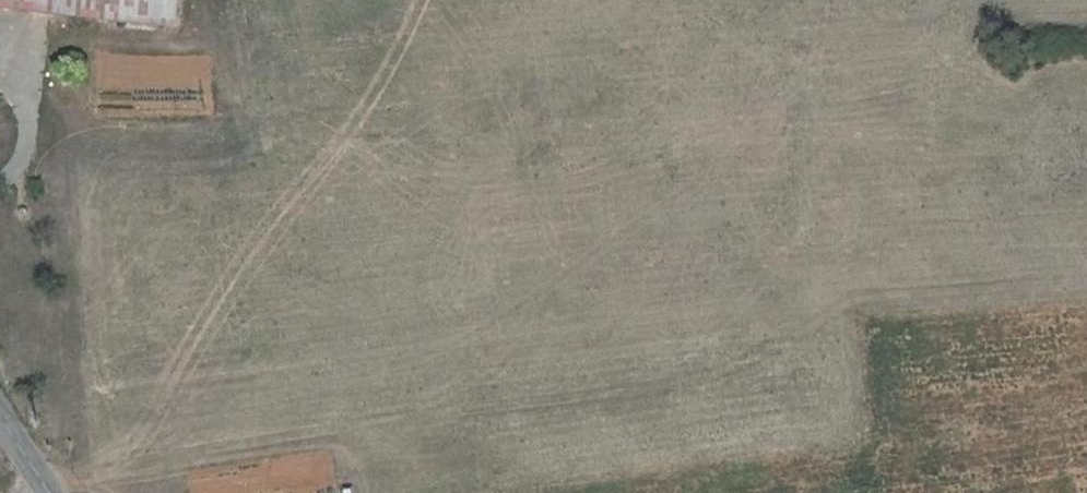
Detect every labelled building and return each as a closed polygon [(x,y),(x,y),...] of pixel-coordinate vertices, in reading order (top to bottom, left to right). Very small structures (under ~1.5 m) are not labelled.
[(2,5),(173,28),(177,0),(3,0),(2,5)]
